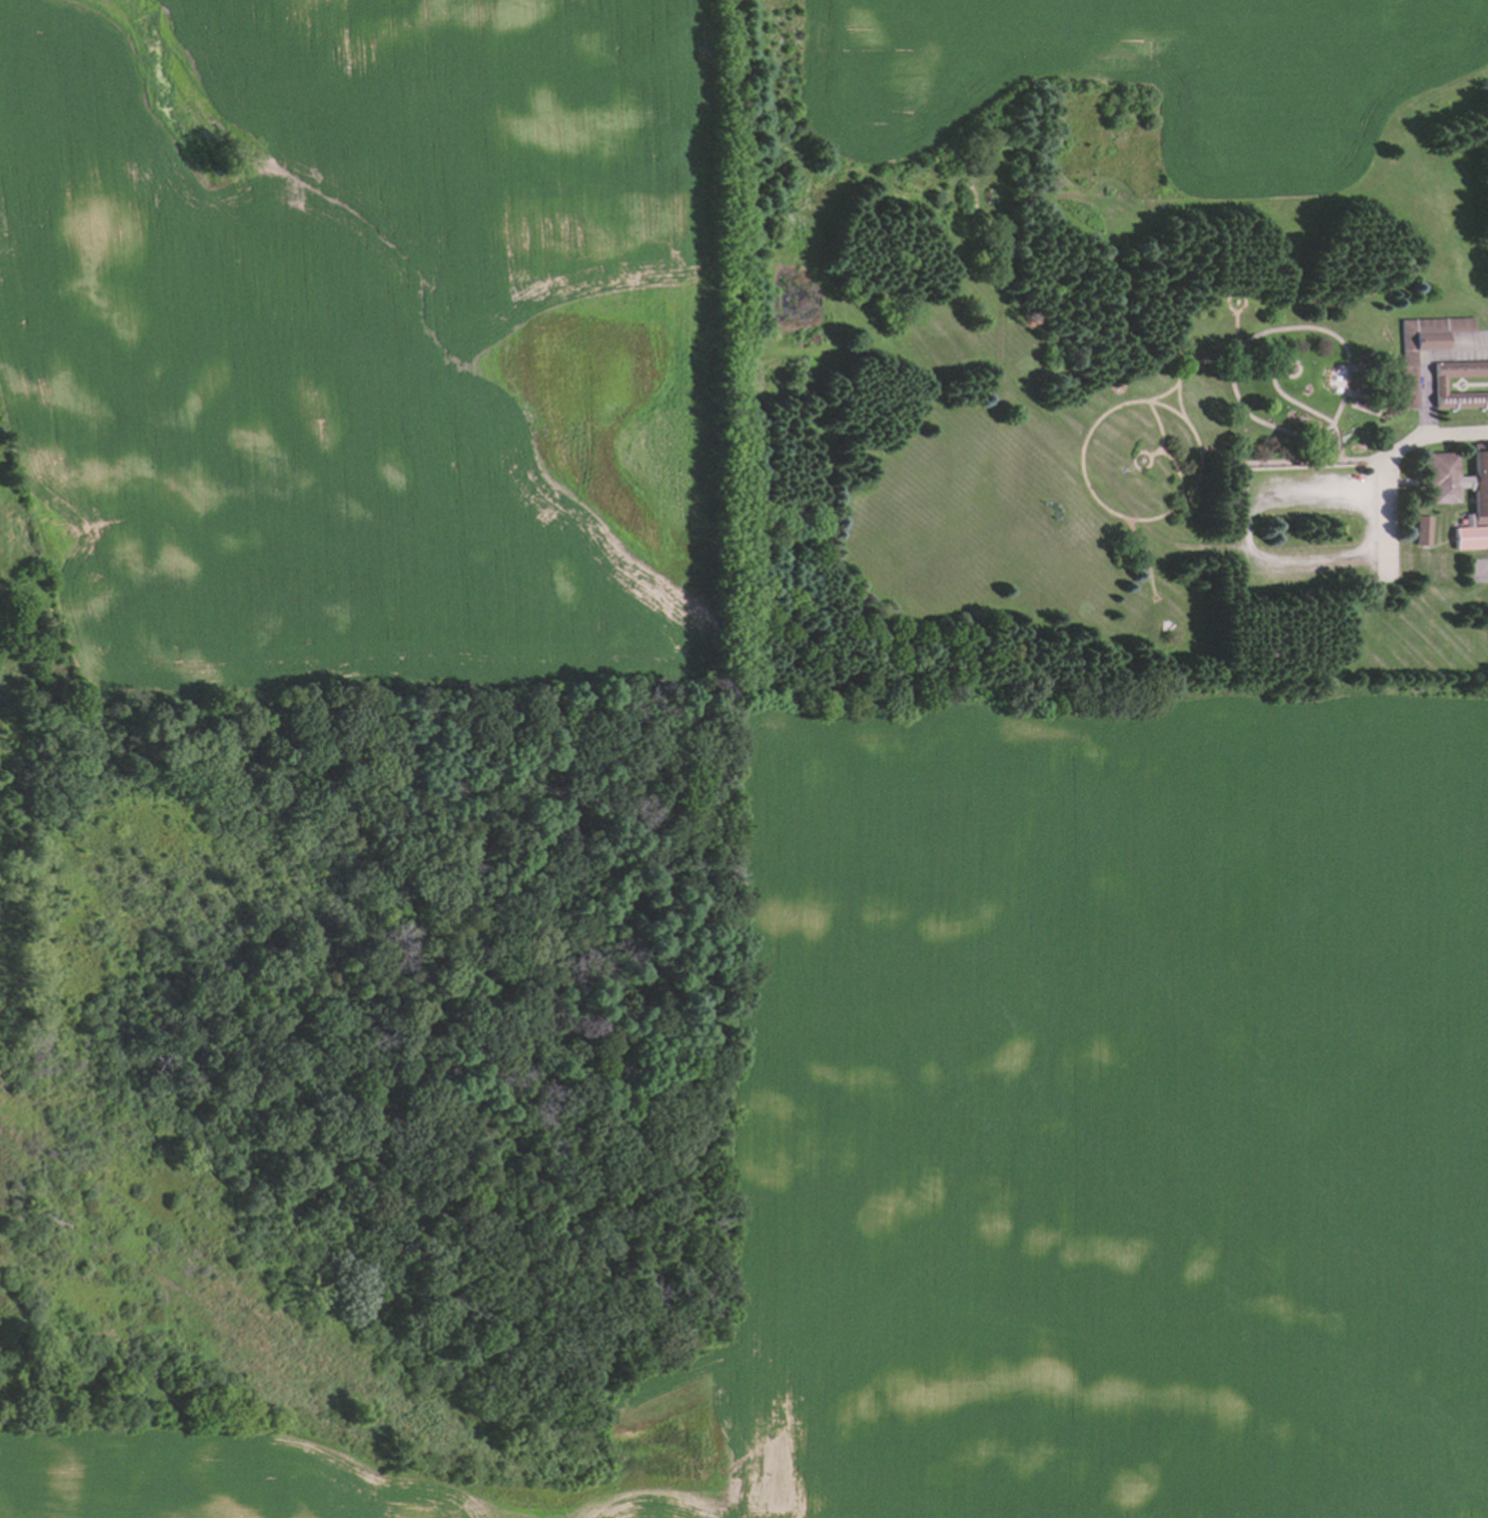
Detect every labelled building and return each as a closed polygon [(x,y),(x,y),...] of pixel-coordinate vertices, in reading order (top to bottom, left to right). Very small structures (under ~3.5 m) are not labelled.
[(1471,329),(1444,329),(1444,347),(1412,348),(1413,405),(1397,405),(1396,318),(1471,317),(1471,329)] [(1446,393),(1487,392),(1487,406),(1434,407),(1434,363),(1487,362),(1487,377),(1446,378),(1446,393)] [(1471,443),(1487,442),(1487,522),(1473,523),(1472,489),(1467,489),(1467,485),(1456,485),(1457,500),(1430,500),(1430,485),(1421,485),(1421,477),(1425,477),(1425,453),(1455,452),(1455,474),(1472,474),(1471,443)] [(1470,527),(1487,527),(1487,545),(1453,546),(1453,525),(1464,525),(1464,512),(1470,511),(1470,527)] [(1427,541),(1413,541),(1414,513),(1428,513),(1427,541)] [(1477,680),(1475,669),(1486,667),(1487,679),(1477,680)]
